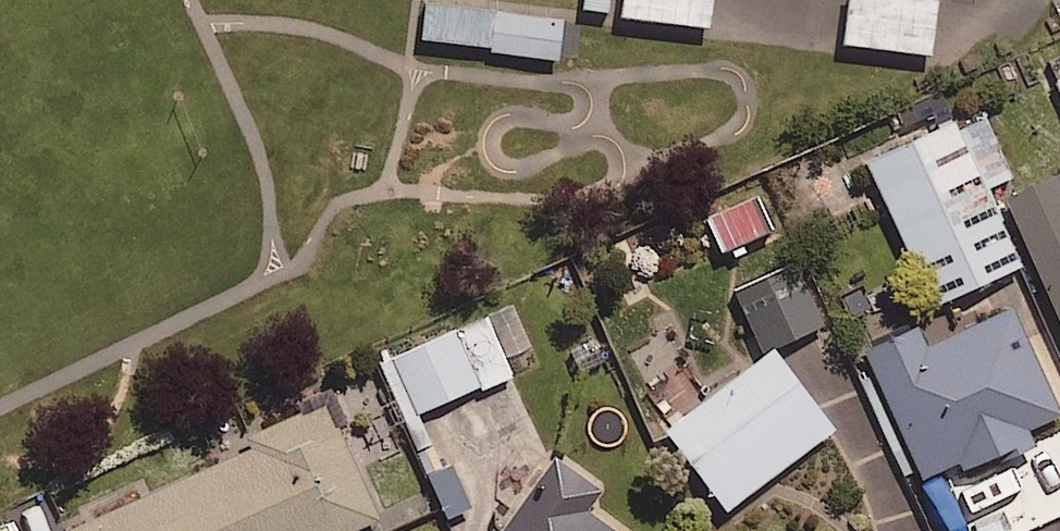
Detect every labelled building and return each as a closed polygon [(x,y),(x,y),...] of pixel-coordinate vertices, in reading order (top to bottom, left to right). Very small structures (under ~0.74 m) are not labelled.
[(483,1),(590,14),(591,0),(483,0),(483,1)] [(621,18),(713,30),(716,0),(623,0),(621,18)] [(847,44),(936,55),(943,1),(939,0),(852,0),(847,44)] [(491,54),(497,15),(427,5),(422,44),(491,54)] [(497,15),(491,54),(559,63),(565,24),(497,15)] [(936,311),(1026,271),(990,191),(1013,180),(984,115),(871,165),(936,311)] [(1008,199),(1059,314),(1059,177),(1059,176),(1008,199)] [(774,236),(759,202),(710,222),(725,257),(774,236)] [(919,326),(865,351),(924,480),(961,462),(968,477),(1038,445),(1031,430),(1059,417),(1059,406),(1014,306),(928,345),(919,326)] [(513,378),(488,319),(396,358),(421,417),(513,378)] [(837,429),(774,348),(665,432),(728,513),(837,429)] [(247,437),(253,450),(70,530),(362,530),(381,523),(327,401),(247,437)] [(556,457),(501,530),(616,530),(589,512),(602,491),(556,457)]
